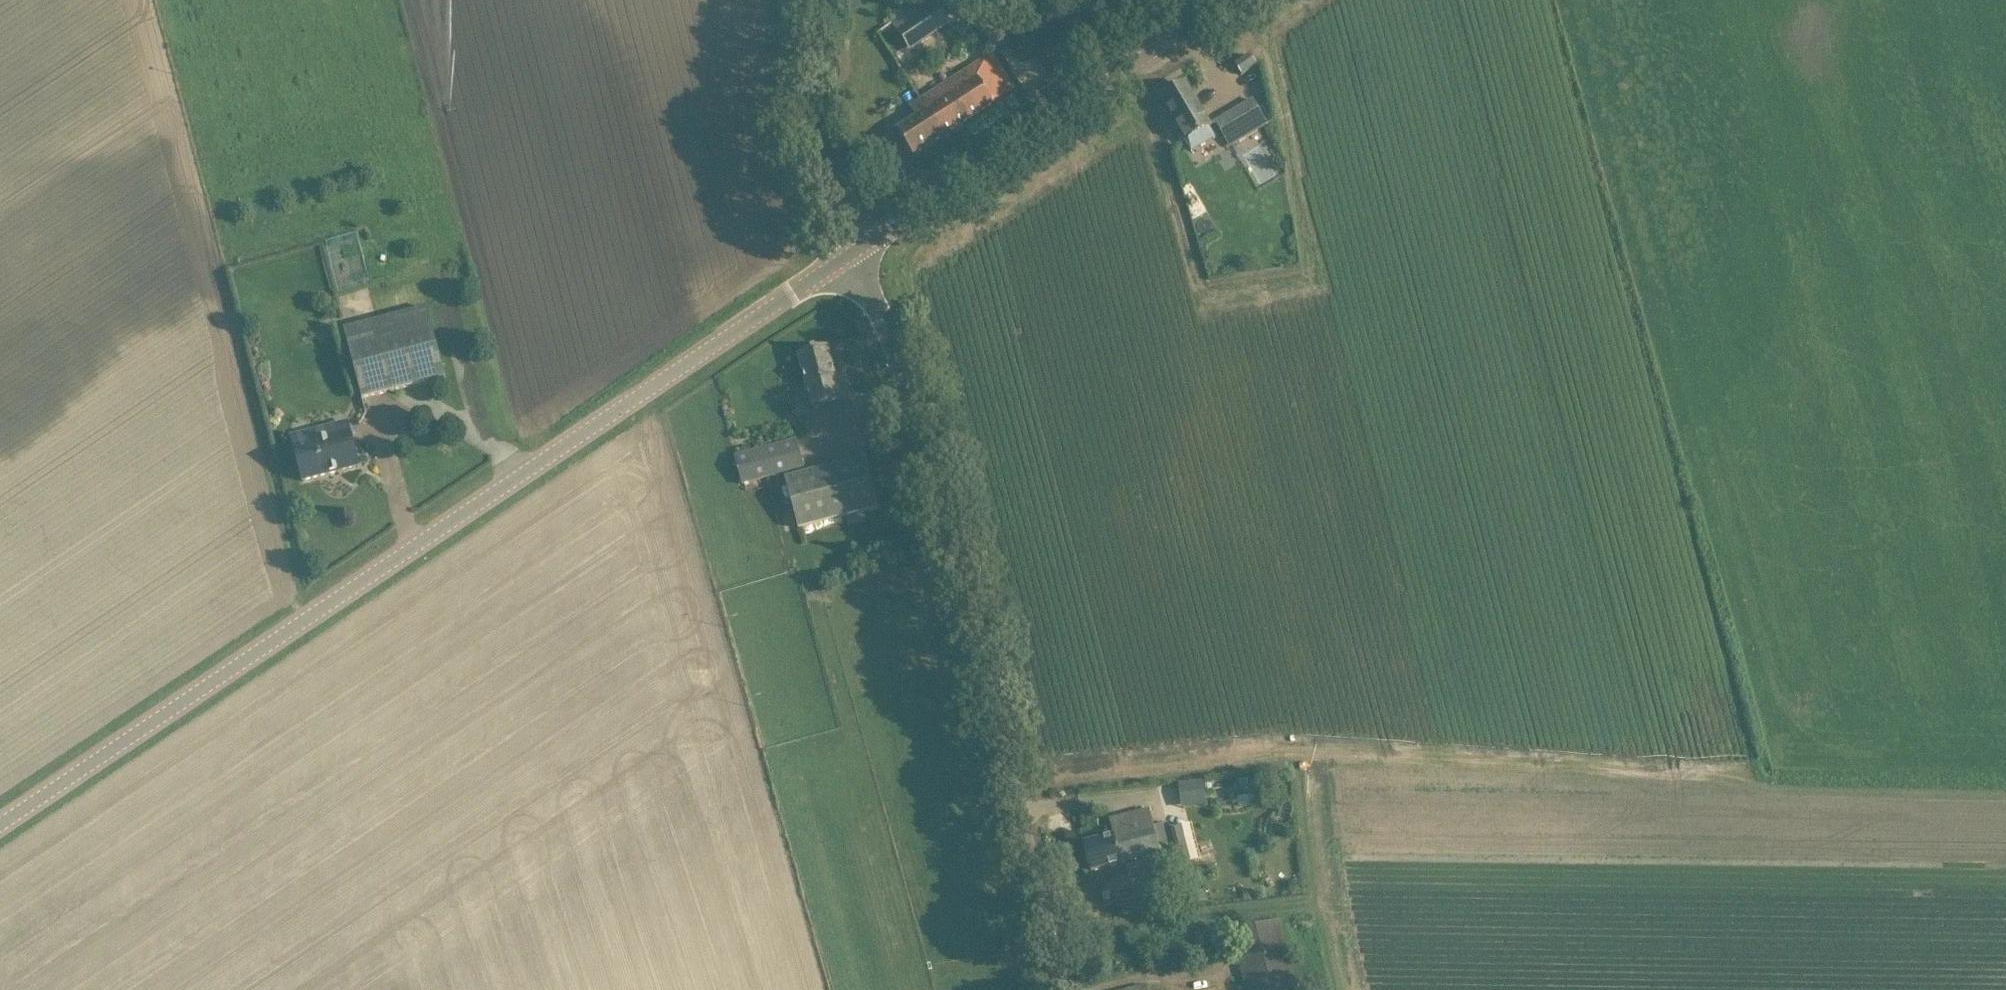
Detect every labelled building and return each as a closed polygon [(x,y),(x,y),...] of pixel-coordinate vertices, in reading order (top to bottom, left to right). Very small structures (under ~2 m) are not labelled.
[(910,52),(950,23),(934,0),(925,0),(891,24),(910,52)] [(922,101),(944,136),(994,104),(994,103),(1015,90),(993,55),(922,101)] [(1242,75),(1257,65),(1251,56),(1236,66),(1242,75)] [(1183,144),(1210,129),(1186,85),(1163,98),(1171,112),(1167,115),(1177,132),(1183,144)] [(1268,127),(1252,99),(1214,122),(1230,149),(1268,127)] [(917,118),(897,131),(914,156),(944,136),(922,101),(911,108),(917,118)] [(344,330),(363,399),(446,378),(427,308),(344,330)] [(799,355),(800,358),(812,406),(849,396),(843,375),(836,377),(828,348),(799,355)] [(332,440),(329,429),(312,433),(315,444),(295,450),(304,482),(360,467),(351,435),(332,440)] [(735,457),(742,486),(804,470),(796,441),(735,457)] [(799,530),(878,509),(864,458),(785,480),(799,530)] [(1204,804),(1203,780),(1179,781),(1180,805),(1204,804)] [(1177,846),(1169,821),(1151,827),(1151,825),(1103,840),(1084,845),(1091,873),(1111,868),(1157,854),(1156,852),(1177,846)] [(1189,845),(1178,848),(1186,870),(1182,871),(1186,885),(1201,881),(1189,845)] [(1246,989),(1287,989),(1295,988),(1278,921),(1232,933),(1246,989)]
